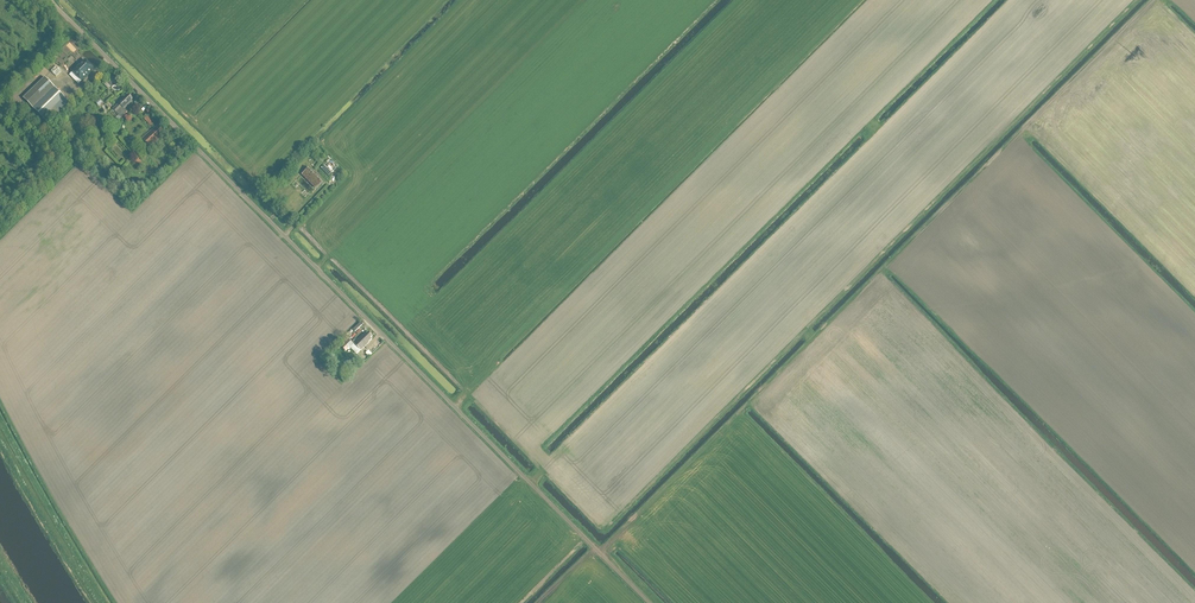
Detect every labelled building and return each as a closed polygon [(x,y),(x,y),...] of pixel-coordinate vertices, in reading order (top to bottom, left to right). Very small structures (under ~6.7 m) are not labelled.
[(94,70),(85,61),(81,66),(80,65),(72,72),(82,82),(87,77),(87,76),(94,70)] [(48,125),(70,104),(45,78),(24,99),(48,125)] [(112,88),(115,86),(114,85),(117,82),(113,78),(107,83),(112,88)] [(128,113),(124,110),(132,102),(131,101),(132,99),(129,96),(125,99),(113,110),(121,119),(128,113)] [(144,119),(151,127),(156,123),(153,119),(152,120),(148,115),(144,119)] [(160,136),(165,132),(160,126),(158,128),(157,126),(142,140),(150,148),(158,141),(158,140),(161,137),(160,136)] [(132,162),(139,170),(144,165),(137,158),(132,162)] [(332,174),(325,167),(321,170),(328,177),(332,174)] [(309,168),(302,175),(315,189),(323,182),(309,168)] [(371,338),(372,337),(368,333),(367,334),(366,333),(354,344),(350,348),(357,355),(360,351),(368,343),(369,342),(372,339),(371,338)] [(353,345),(346,338),(342,342),(343,343),(340,346),(345,352),(353,345)]
